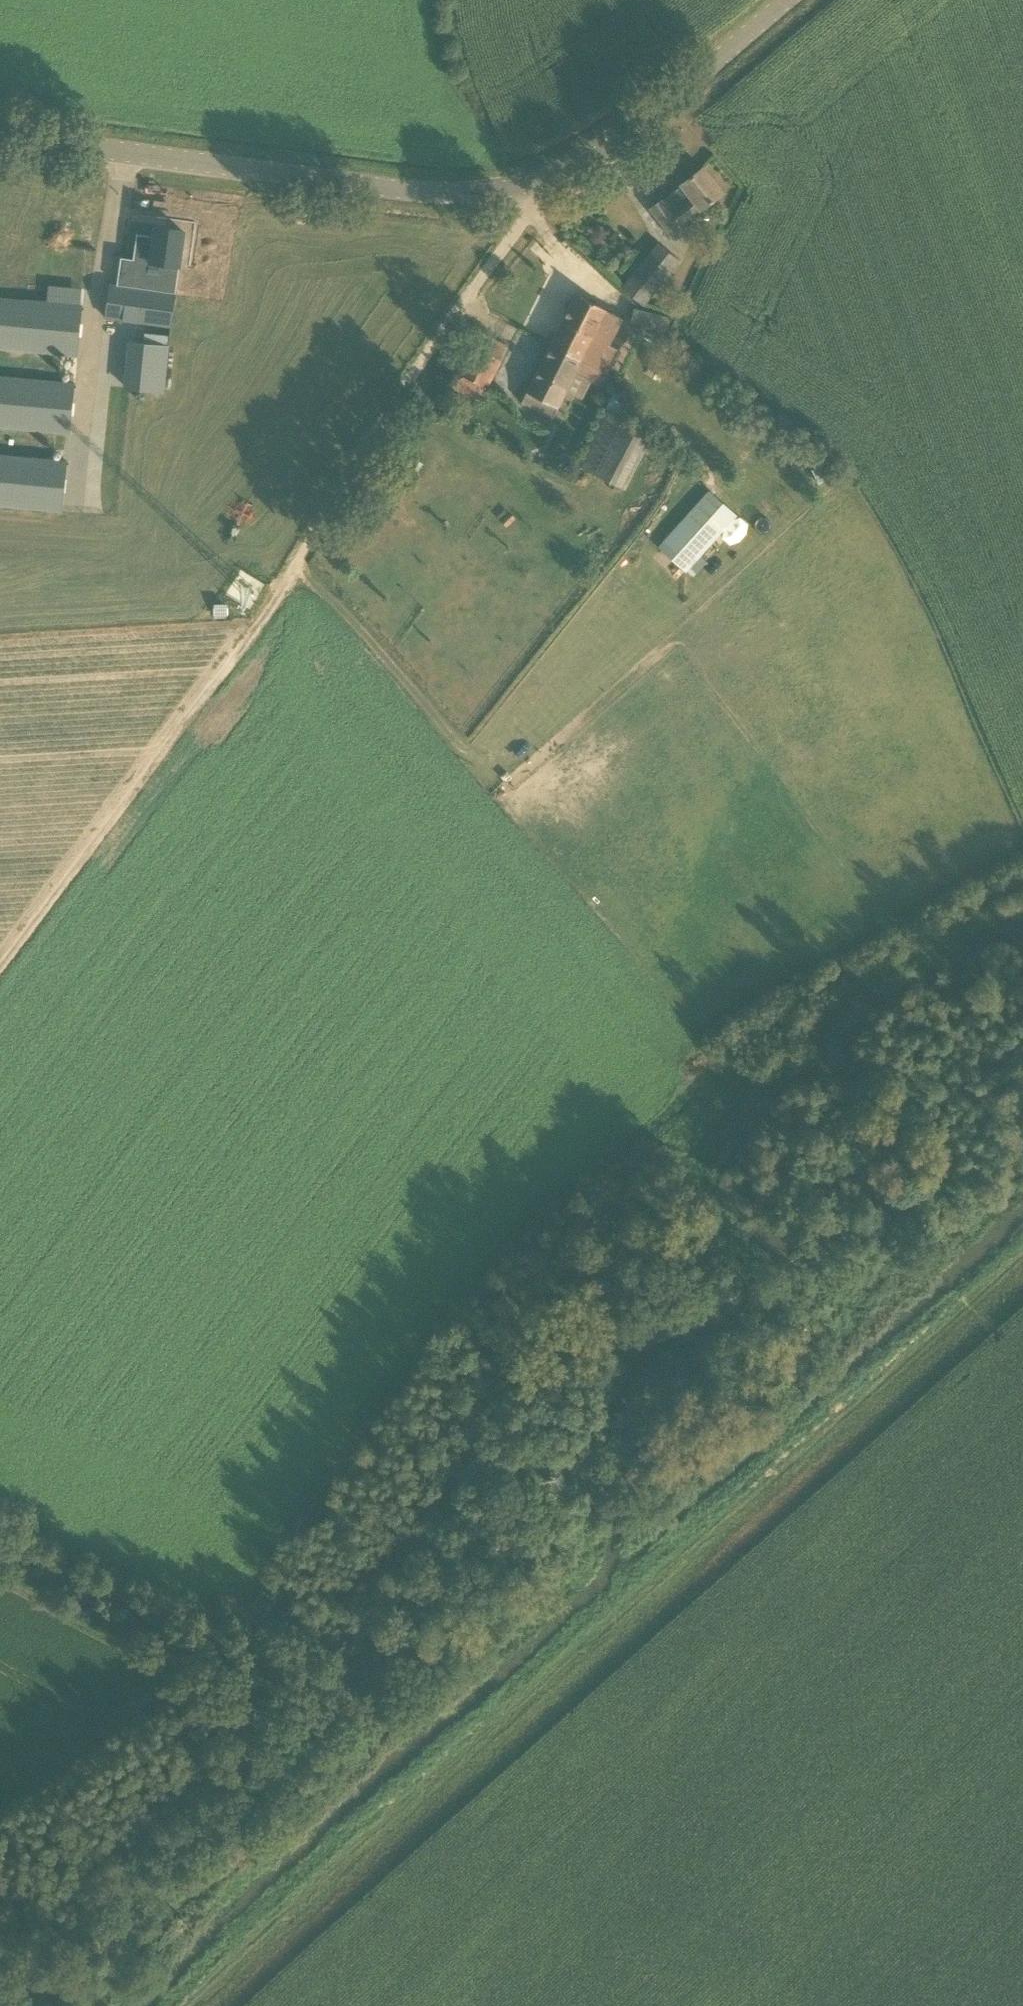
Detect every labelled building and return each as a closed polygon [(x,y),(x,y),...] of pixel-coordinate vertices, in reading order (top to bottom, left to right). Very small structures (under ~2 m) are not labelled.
[(682,225),(724,193),(703,167),(681,184),(682,186),(664,200),(663,199),(650,209),(673,242),(687,232),(682,225)] [(175,294),(184,232),(156,227),(154,237),(138,235),(134,260),(138,260),(136,274),(134,274),(132,287),(175,294)] [(644,306),(680,261),(658,243),(622,288),(644,306)] [(170,326),(175,294),(132,287),(110,284),(106,317),(170,326)] [(607,310),(576,294),(551,345),(583,361),(607,373),(619,350),(609,345),(622,319),(607,311),(607,310)] [(83,306),(0,298),(0,348),(78,356),(83,306)] [(668,316),(635,308),(631,321),(664,330),(668,316)] [(477,401),(505,343),(480,331),(452,389),(477,401)] [(127,342),(123,392),(164,396),(169,346),(127,342)] [(560,409),(577,374),(583,361),(551,345),(527,392),(560,409)] [(607,373),(583,361),(577,374),(592,381),(601,386),(608,373),(607,373)] [(75,384),(0,377),(0,426),(70,433),(75,384)] [(627,490),(651,435),(609,415),(584,470),(627,490)] [(68,461),(0,455),(0,506),(63,511),(68,461)] [(686,571),(740,515),(714,489),(660,544),(686,571)]
